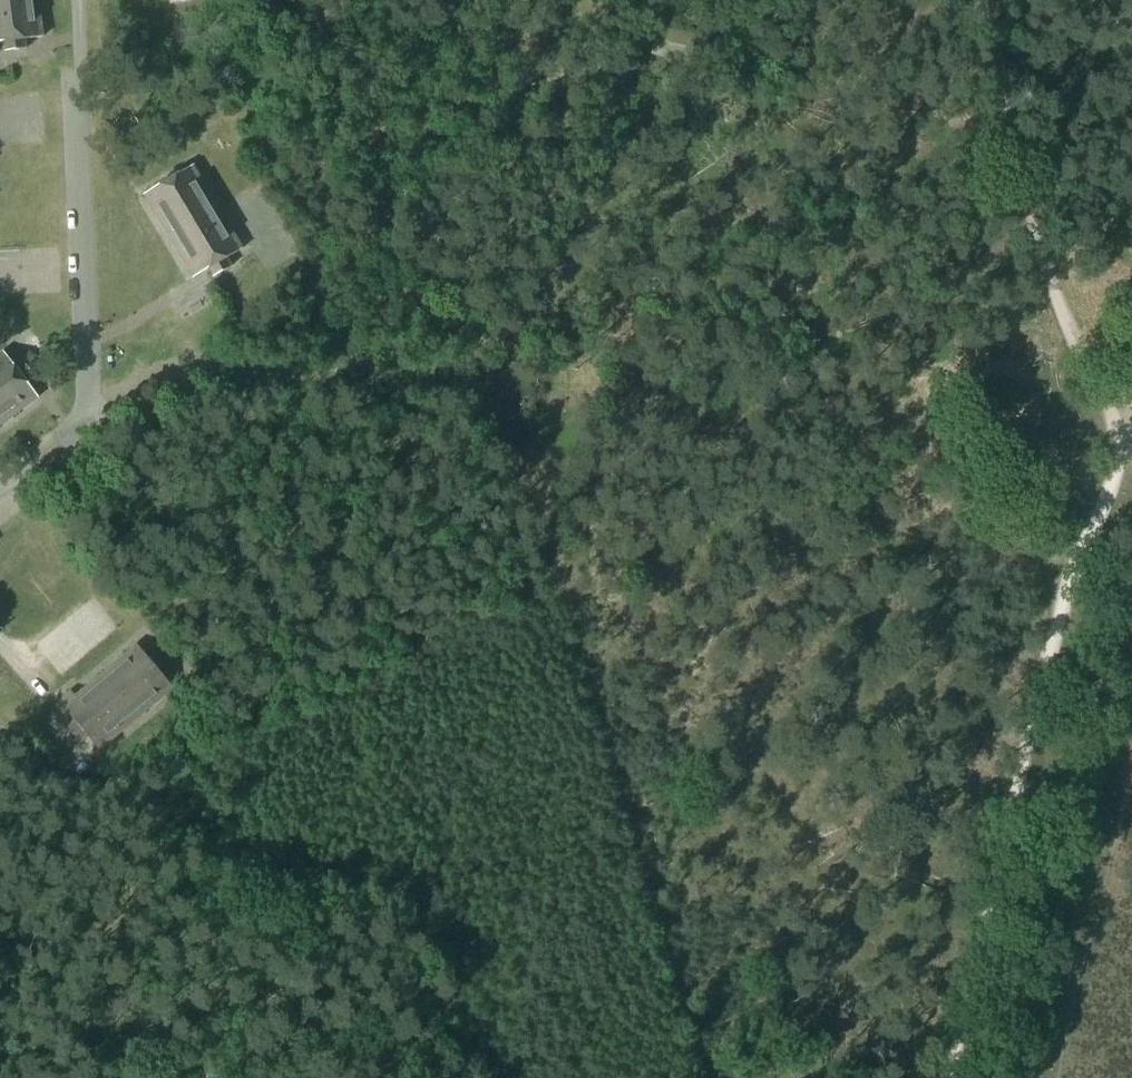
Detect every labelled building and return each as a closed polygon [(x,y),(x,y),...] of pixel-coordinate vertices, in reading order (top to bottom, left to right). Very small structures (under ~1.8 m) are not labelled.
[(4,45),(5,55),(25,53),(24,43),(42,41),(38,0),(0,0),(0,46),(4,45)] [(196,176),(147,205),(199,288),(214,278),(219,286),(236,276),(231,268),(247,258),(196,176)] [(0,366),(0,434),(42,406),(31,391),(39,385),(28,369),(20,374),(10,359),(0,366)] [(69,691),(57,702),(73,721),(66,727),(79,742),(86,736),(98,750),(172,688),(135,644),(74,696),(69,691)]
